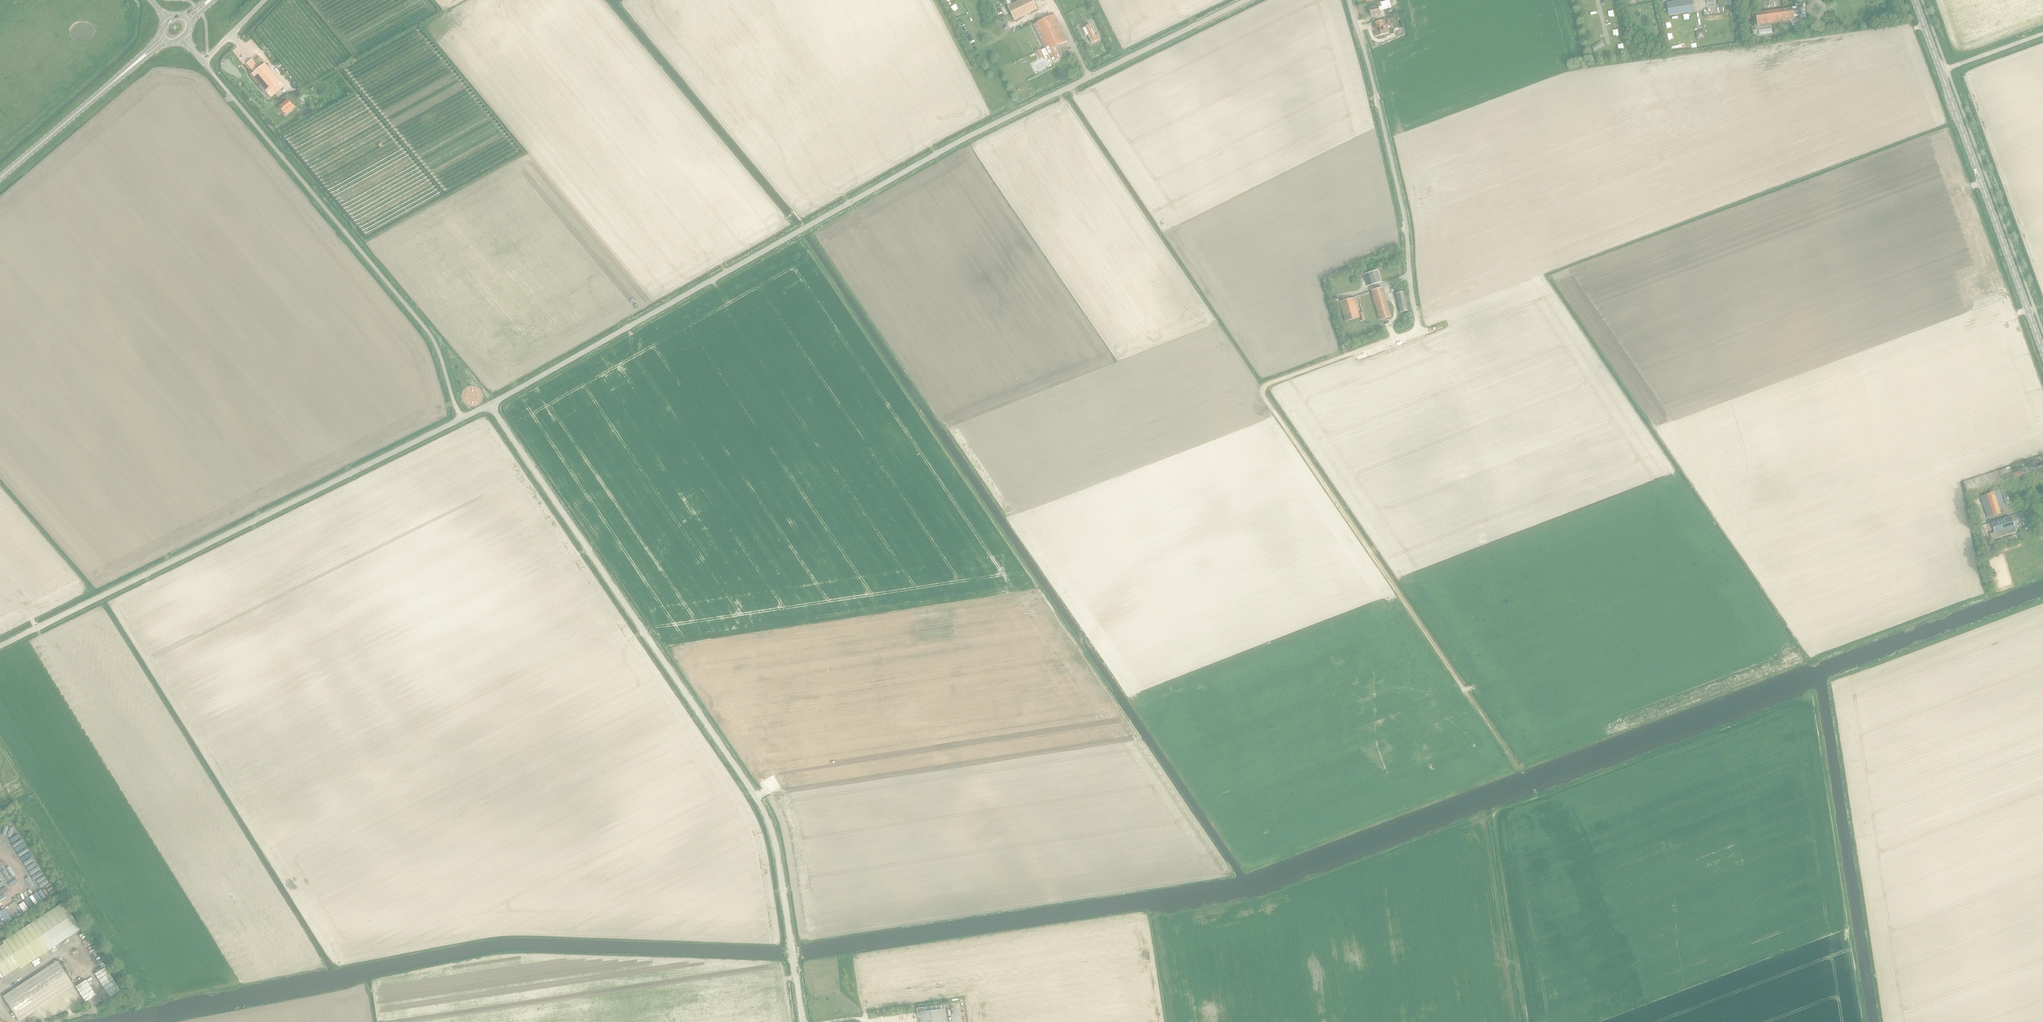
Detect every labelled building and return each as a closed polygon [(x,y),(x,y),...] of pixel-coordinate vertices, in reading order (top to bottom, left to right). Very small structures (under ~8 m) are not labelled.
[(1015,20),(1037,9),(1033,0),(1021,0),(1008,6),(1015,20)] [(1669,16),(1694,12),(1692,0),(1683,0),(1667,3),(1669,16)] [(1369,9),(1371,17),(1380,14),(1379,8),(1382,7),(1381,2),(1377,3),(1378,6),(1369,9)] [(1799,20),(1806,19),(1804,6),(1805,5),(1805,3),(1803,2),(1795,3),(1795,8),(1756,13),(1758,25),(1795,20),(1795,17),(1798,17),(1799,20)] [(1054,61),(1060,59),(1055,48),(1067,42),(1054,14),(1033,25),(1047,52),(1049,50),(1054,61)] [(1375,29),(1377,37),(1382,35),(1386,34),(1383,21),(1375,23),(1377,28),(1375,29)] [(1087,36),(1091,44),(1098,40),(1096,36),(1094,37),(1088,26),(1081,29),(1085,37),(1087,36)] [(284,86),(265,63),(259,68),(252,59),(246,64),(254,72),(251,74),(271,97),(284,86)] [(292,105),(287,100),(279,107),(278,108),(281,110),(284,112),(288,109),(290,112),(295,107),(293,105),(292,105)] [(1371,285),(1380,282),(1377,270),(1367,273),(1368,273),(1363,274),(1367,286),(1371,285)] [(1371,291),(1380,320),(1391,317),(1382,288),(1371,291)] [(1396,293),(1400,312),(1407,310),(1403,292),(1396,293)] [(1340,301),(1345,321),(1360,317),(1354,297),(1340,301)] [(2039,470),(2038,467),(2042,465),(2042,460),(2042,461),(2042,459),(2027,464),(2029,472),(2039,470)] [(1980,496),(1987,518),(2001,513),(2001,510),(2005,509),(2000,491),(1980,496)] [(1990,532),(1992,539),(2017,531),(2015,525),(2025,522),(2022,512),(1991,522),(1994,531),(1990,532)] [(19,968),(80,929),(63,902),(2,942),(3,943),(0,945),(0,971),(3,976),(18,967),(19,968)] [(2,996),(19,1021),(74,986),(57,960),(2,996)] [(94,973),(110,996),(120,989),(105,966),(94,973)] [(75,986),(85,1001),(96,994),(86,979),(75,986)] [(921,1021),(946,1021),(944,1009),(919,1013),(921,1021)]
